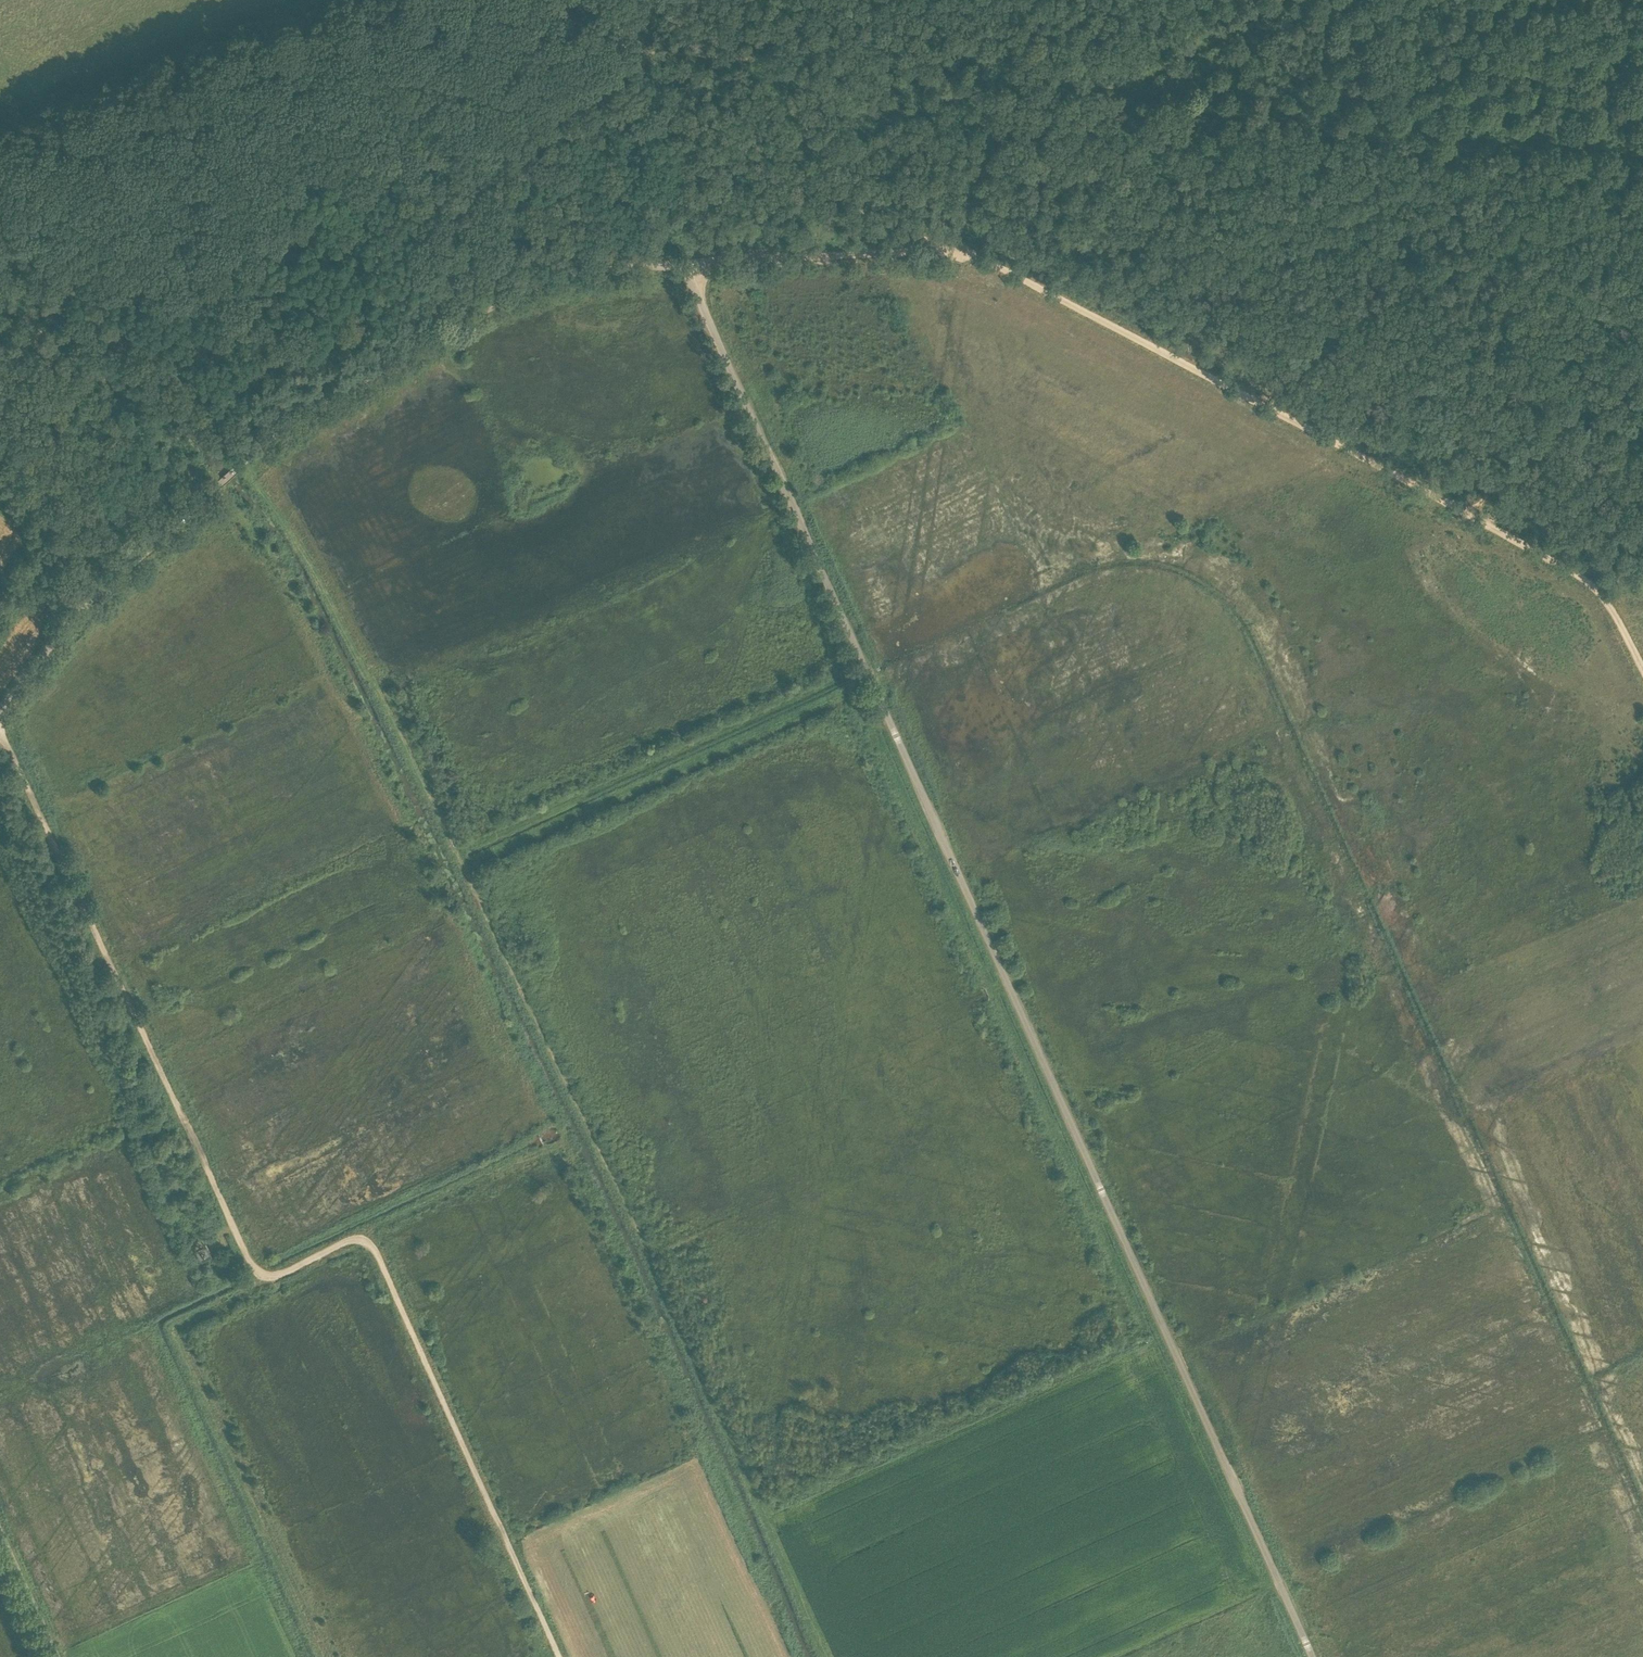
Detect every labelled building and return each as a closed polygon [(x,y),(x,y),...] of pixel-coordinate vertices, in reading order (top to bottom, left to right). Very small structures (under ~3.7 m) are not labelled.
[(200,1240),(188,1245),(193,1255),(204,1250),(200,1240)]
